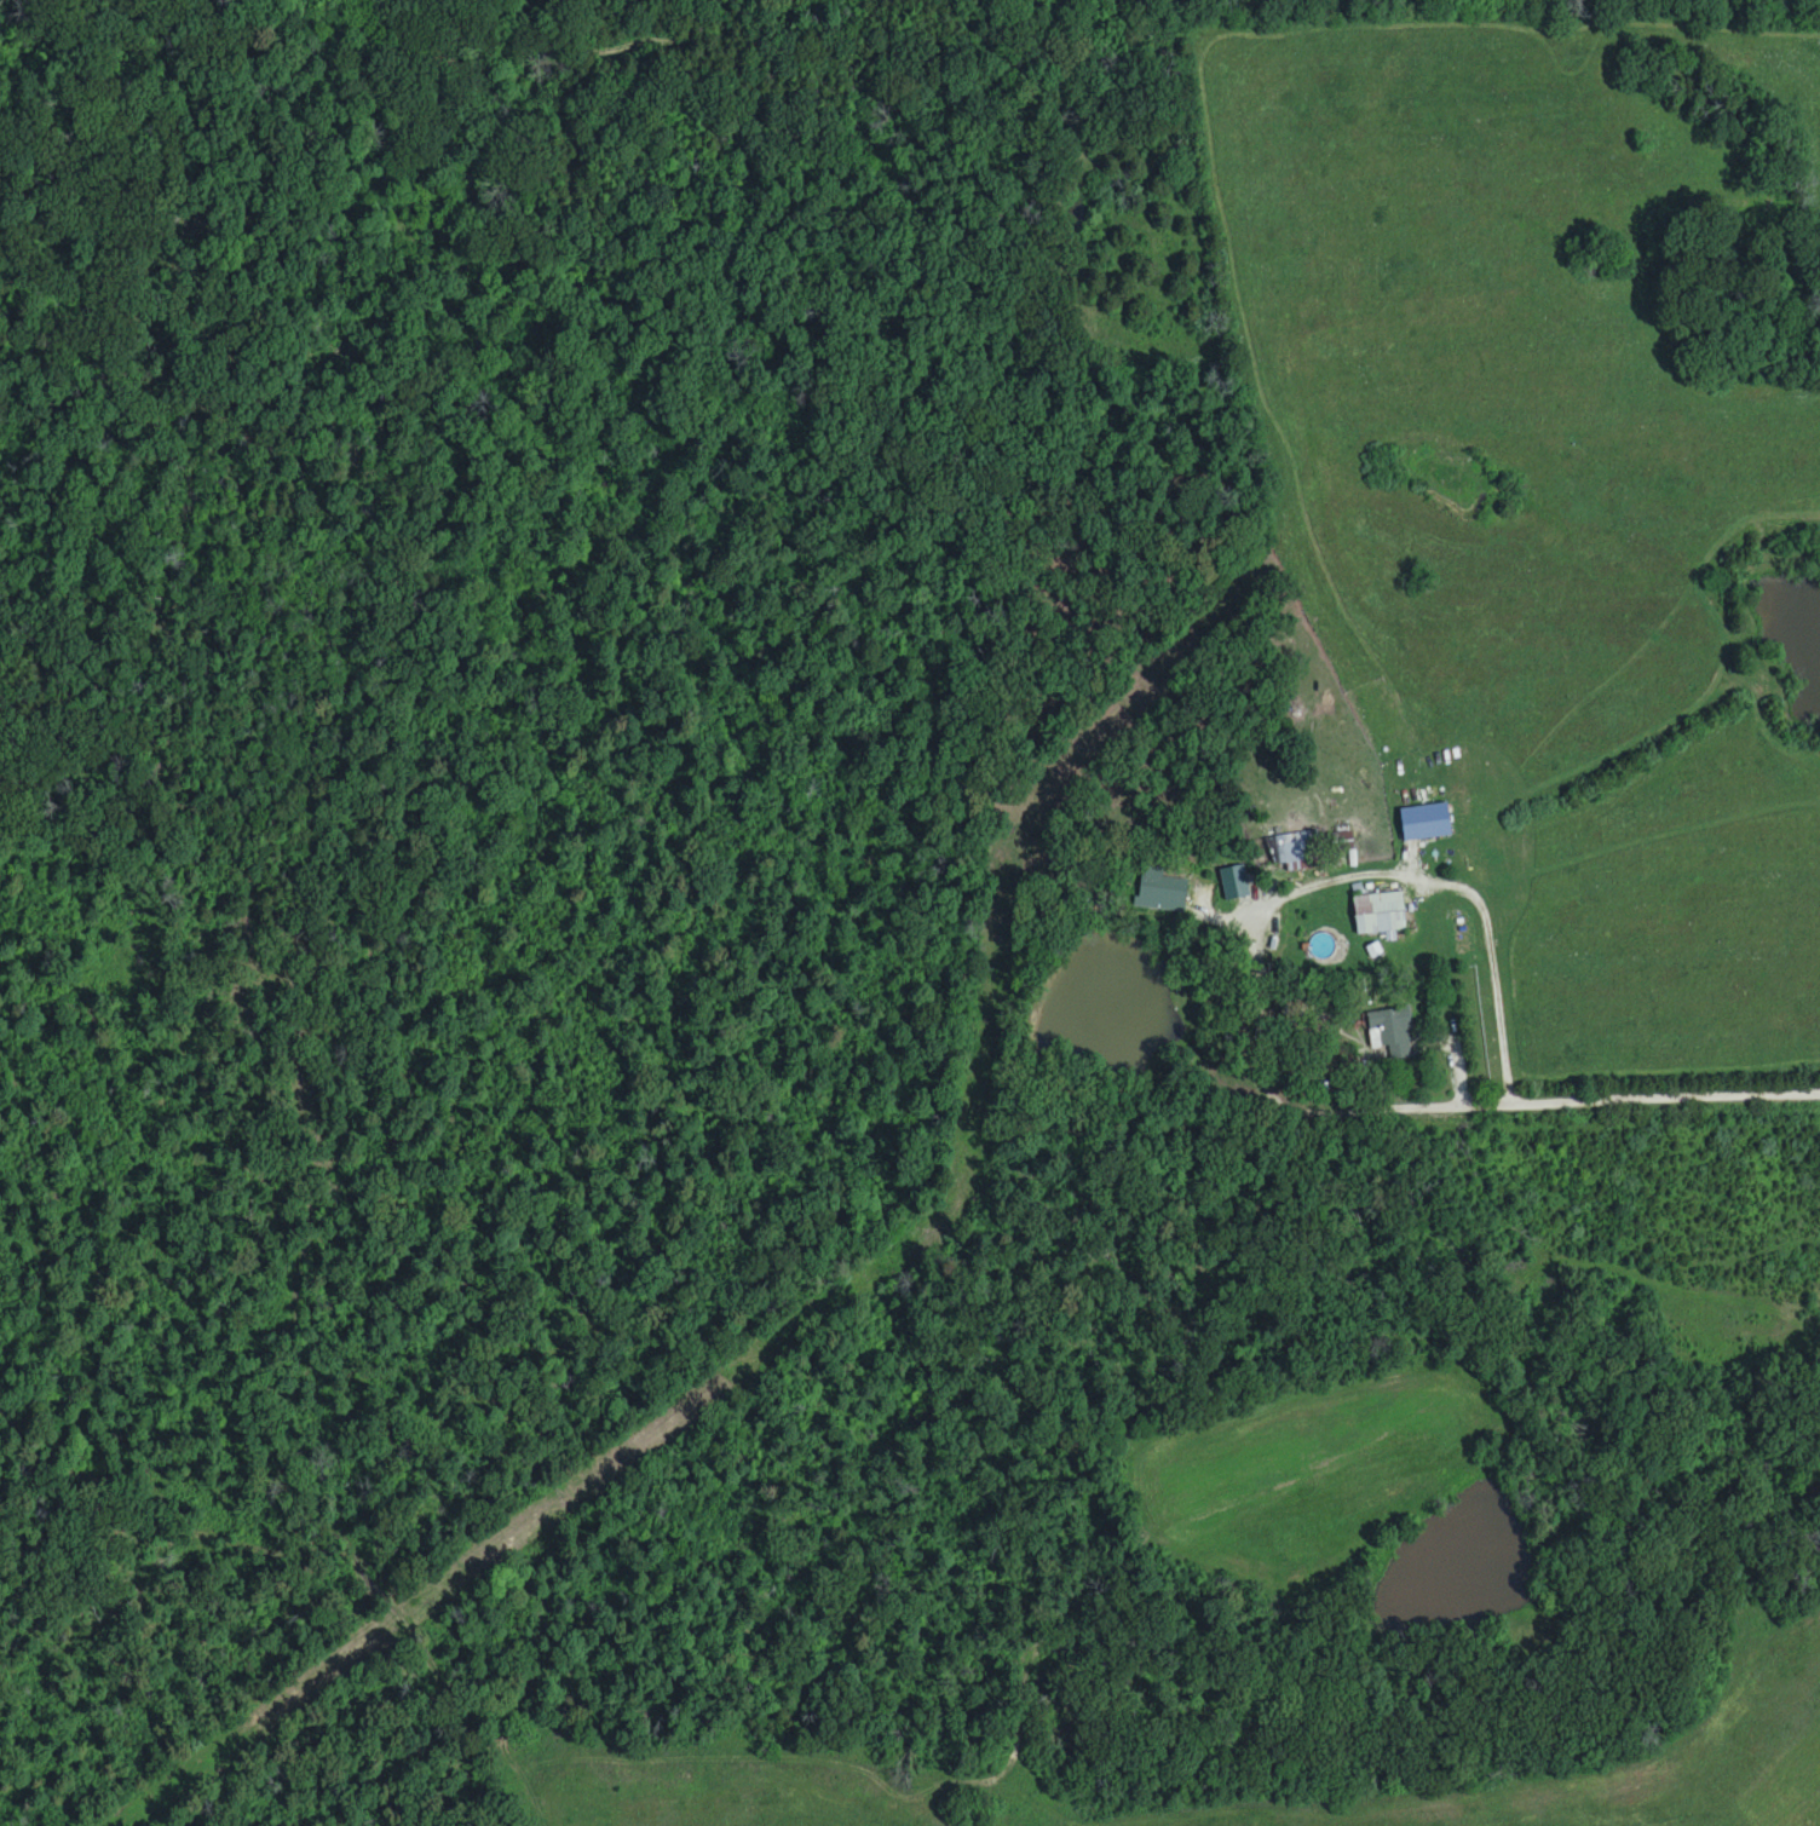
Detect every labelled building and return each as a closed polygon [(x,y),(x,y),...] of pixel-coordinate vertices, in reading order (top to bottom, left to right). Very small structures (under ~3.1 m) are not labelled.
[(1320,860),(1317,833),(1268,839),(1271,866),(1320,860)] [(1349,835),(1331,836),(1332,852),(1350,850),(1349,835)] [(1355,936),(1405,932),(1402,894),(1352,898),(1355,936)] [(1385,1061),(1412,1057),(1406,1010),(1365,1016),(1370,1053),(1383,1051),(1385,1061)]
